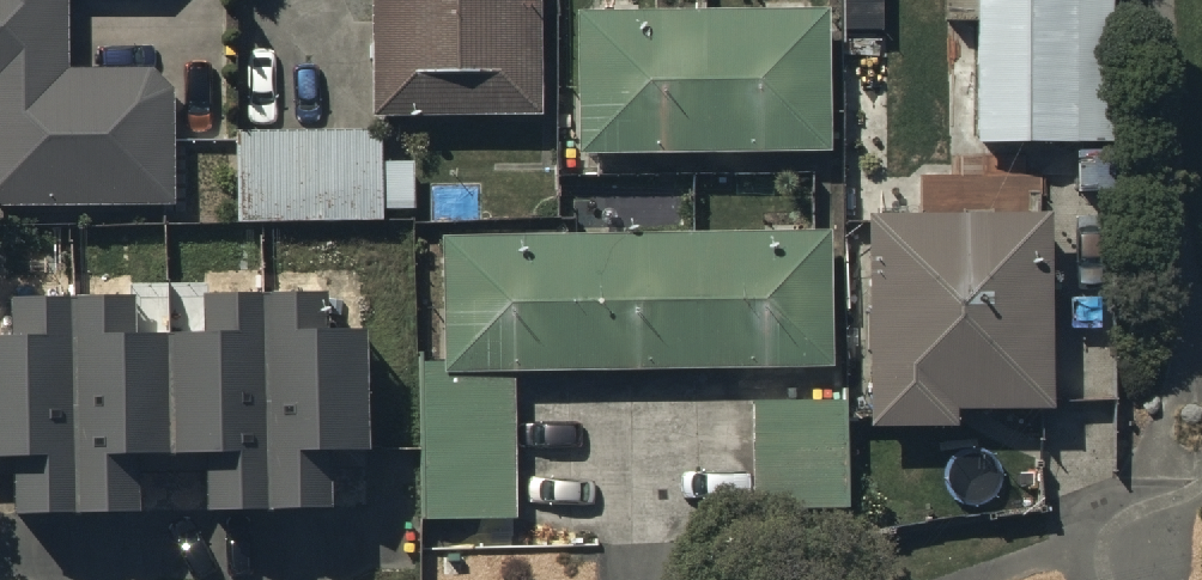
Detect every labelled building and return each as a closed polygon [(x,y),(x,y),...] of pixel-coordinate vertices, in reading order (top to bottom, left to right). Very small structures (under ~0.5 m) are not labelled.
[(173,207),(172,95),(152,74),(66,74),(66,0),(0,0),(0,208),(173,207)] [(369,125),(539,125),(539,0),(369,0),(369,125)] [(1110,0),(944,0),(944,27),(977,27),(977,151),(1110,151),(1110,0)] [(830,15),(577,18),(577,160),(830,160),(830,15)] [(380,137),(241,137),(241,215),(263,215),(263,226),(381,226),(381,215),(411,215),(411,169),(381,169),(380,137)] [(1046,222),(869,220),(869,436),(953,436),(953,416),(1046,416),(1046,222)] [(828,373),(826,236),(441,242),(442,368),(418,368),(420,524),(513,523),(512,375),(828,373)] [(0,354),(0,473),(9,473),(9,530),(133,530),(133,477),(202,477),(202,525),(329,525),(329,473),(363,473),(362,345),(315,345),(315,307),(198,307),(198,347),(130,347),(131,308),(8,308),(8,354),(0,354)] [(849,402),(749,403),(749,517),(849,517),(849,402)]
